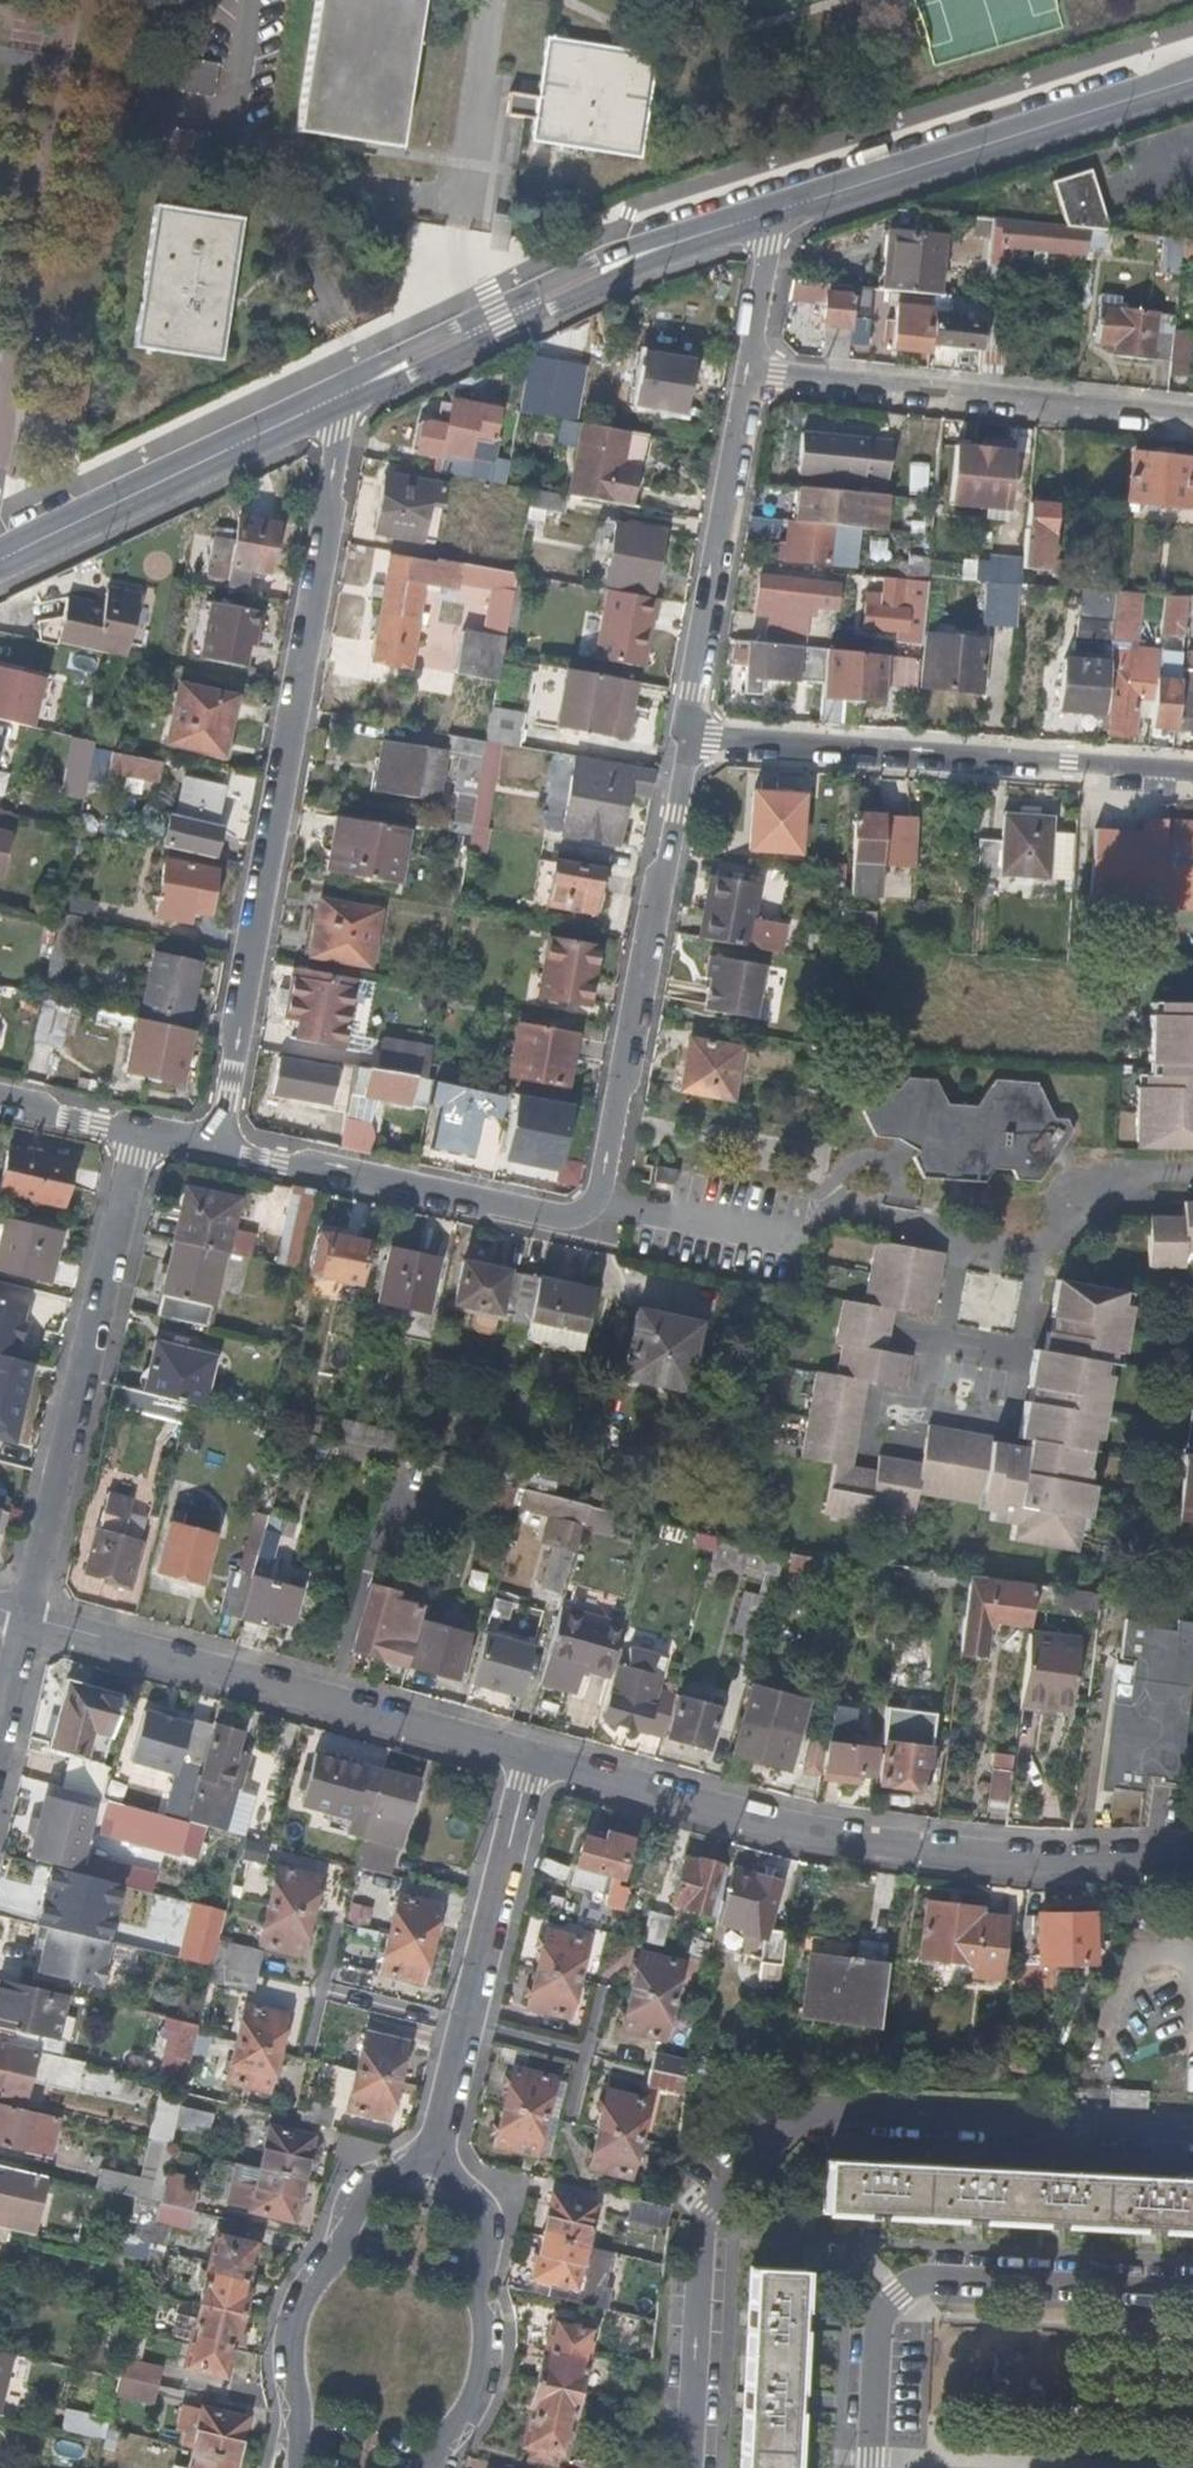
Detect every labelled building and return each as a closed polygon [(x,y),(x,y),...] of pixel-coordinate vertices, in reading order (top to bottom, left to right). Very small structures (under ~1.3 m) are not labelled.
[(296,130),(402,145),(424,0),(316,0),(296,130)] [(641,158),(658,53),(547,36),(538,96),(509,91),(506,114),(534,118),(531,141),(641,158)] [(218,97),(223,64),(158,54),(153,87),(218,97)] [(207,167),(212,134),(146,124),(142,157),(207,167)] [(1066,185),(1079,229),(1085,230),(1104,232),(1118,232),(1100,174),(1066,185)] [(222,361),(245,219),(156,204),(134,347),(222,361)] [(996,221),(992,220),(983,301),(979,333),(992,334),(992,324),(998,324),(1003,265),(999,264),(1000,249),(993,249),(996,221)] [(1079,229),(996,221),(993,249),(1000,249),(1083,258),(1084,248),(1085,230),(1079,229)] [(1104,232),(1085,230),(1084,248),(1103,251),(1104,232)] [(931,296),(935,296),(941,236),(885,231),(878,290),(931,296)] [(1180,239),(1161,237),(1157,275),(1176,277),(1178,259),(1180,239)] [(1180,239),(1178,259),(1192,261),(1192,240),(1180,239)] [(853,287),(789,281),(784,302),(823,304),(821,328),(824,328),(819,359),(844,361),(849,321),(853,287)] [(873,289),(853,287),(849,321),(869,323),(873,289)] [(925,353),(930,307),(890,303),(888,323),(882,323),(879,349),(925,353)] [(1167,364),(1170,331),(1172,312),(1097,304),(1091,345),(1111,347),(1110,359),(1167,364)] [(977,326),(933,321),(930,353),(973,358),(977,326)] [(1167,364),(1166,373),(1187,375),(1190,332),(1170,331),(1167,364)] [(992,334),(979,333),(976,367),(999,369),(1002,335),(992,334)] [(689,361),(642,354),(633,405),(680,413),(689,361)] [(530,356),(520,412),(578,421),(587,366),(530,356)] [(441,449),(436,473),(504,486),(507,462),(480,457),(482,442),(493,444),(499,409),(448,400),(447,412),(437,423),(433,428),(431,431),(428,446),(441,449)] [(628,432),(578,424),(566,497),(632,508),(640,464),(624,461),(628,432)] [(889,441),(798,432),(795,472),(886,481),(889,441)] [(1010,452),(953,448),(947,507),(1004,513),(1010,452)] [(1181,507),(1185,468),(1186,458),(1131,452),(1125,502),(1181,507)] [(1185,468),(1181,507),(1192,507),(1192,469),(1185,468)] [(383,481),(380,494),(440,506),(443,491),(383,481)] [(796,488),(789,487),(785,524),(793,525),(796,488)] [(880,533),(884,497),(796,488),(793,525),(859,531),(880,533)] [(564,513),(566,497),(528,490),(526,507),(564,513)] [(440,506),(380,494),(372,533),(433,544),(440,506)] [(929,538),(932,501),(909,500),(905,535),(929,538)] [(1058,503),(1025,500),(1020,563),(1020,569),(1053,572),(1054,562),(1058,503)] [(517,519),(498,516),(492,545),(513,549),(517,519)] [(277,526),(237,520),(236,529),(227,579),(227,584),(248,588),(251,570),(269,573),(277,526)] [(609,550),(596,548),(592,569),(604,571),(602,585),(648,593),(659,531),(613,522),(609,550)] [(793,525),(785,524),(783,546),(774,545),(772,562),(824,568),(824,565),(840,566),(842,543),(858,543),(859,531),(793,525)] [(227,579),(236,529),(216,526),(207,576),(227,579)] [(924,580),(929,538),(905,535),(901,582),(924,584),(924,580)] [(431,576),(433,565),(387,556),(384,569),(381,588),(378,602),(376,613),(409,618),(416,582),(425,584),(430,585),(431,576)] [(514,573),(434,559),(433,565),(431,576),(492,587),(511,591),(514,573)] [(1017,586),(1020,569),(1020,563),(995,561),(995,567),(955,563),(953,582),(987,584),(995,585),(1017,586)] [(1072,563),(1054,562),(1053,572),(1052,581),(1071,582),(1072,563)] [(840,583),(839,582),(759,577),(756,614),(769,616),(767,640),(805,644),(808,611),(835,610),(840,583)] [(921,620),(924,584),(901,582),(883,581),(881,602),(878,602),(878,596),(865,596),(862,630),(894,633),(894,645),(919,647),(919,636),(921,620)] [(408,669),(425,584),(416,582),(409,618),(376,613),(366,661),(408,669)] [(1014,620),(1017,586),(995,585),(987,584),(986,617),(1014,620)] [(378,602),(381,588),(375,587),(372,601),(378,602)] [(499,657),(511,591),(492,587),(484,632),(460,628),(452,674),(494,682),(499,657)] [(650,618),(653,598),(600,589),(589,656),(637,665),(645,617),(650,618)] [(111,657),(126,660),(139,598),(106,591),(102,610),(65,602),(57,646),(111,657)] [(1108,623),(1111,594),(1081,591),(1080,621),(1108,623)] [(1137,595),(1111,594),(1108,623),(1106,655),(1105,665),(1100,711),(1110,712),(1110,732),(1127,733),(1128,720),(1148,721),(1154,652),(1143,651),(1143,638),(1134,638),(1137,595)] [(1180,632),(1183,600),(1159,597),(1158,608),(1169,609),(1169,618),(1173,618),(1172,631),(1180,632)] [(1183,600),(1180,632),(1188,632),(1188,620),(1185,619),(1185,610),(1192,610),(1192,600),(1183,600)] [(261,615),(224,609),(216,666),(248,671),(252,649),(256,650),(261,615)] [(956,623),(921,620),(919,636),(924,635),(955,639),(956,623)] [(1106,655),(1108,623),(1080,621),(1078,653),(1093,654),(1106,655)] [(984,641),(955,639),(924,635),(920,689),(981,695),(984,641)] [(746,643),(726,641),(721,664),(744,667),(746,643)] [(824,652),(746,643),(744,667),(741,694),(757,695),(757,681),(822,687),(824,652)] [(829,652),(824,652),(822,687),(822,699),(842,699),(841,703),(860,704),(860,702),(882,703),(887,658),(829,652)] [(1157,728),(1172,730),(1176,691),(1176,683),(1167,683),(1169,652),(1154,652),(1148,721),(1148,735),(1156,735),(1157,728)] [(1105,665),(1106,655),(1093,654),(1092,664),(1105,665)] [(1192,733),(1192,655),(1181,655),(1181,675),(1184,676),(1183,691),(1176,691),(1172,730),(1192,733)] [(1057,711),(1100,715),(1100,711),(1105,665),(1092,664),(1061,662),(1057,711)] [(621,709),(625,680),(562,668),(552,728),(603,737),(608,706),(621,709)] [(30,730),(40,680),(0,671),(0,723),(30,730)] [(628,709),(632,681),(625,680),(621,709),(628,709)] [(229,697),(175,686),(163,746),(217,757),(229,697)] [(623,740),(628,709),(621,709),(608,706),(603,737),(623,740)] [(74,740),(93,744),(93,741),(74,736),(74,740)] [(483,744),(445,736),(442,755),(457,758),(450,793),(473,797),(483,744)] [(91,751),(93,744),(74,740),(70,758),(89,763),(91,751)] [(473,797),(468,825),(483,828),(498,744),(483,742),(483,744),(473,797)] [(433,806),(442,755),(381,743),(378,761),(385,763),(379,796),(433,806)] [(103,754),(91,751),(89,763),(88,771),(99,772),(103,754)] [(161,766),(103,754),(99,772),(124,778),(122,790),(138,794),(140,781),(157,785),(161,766)] [(647,795),(650,769),(575,757),(563,834),(614,843),(624,791),(647,795)] [(88,771),(89,763),(70,758),(61,798),(81,802),(88,771)] [(372,795),(379,796),(385,763),(378,761),(372,795)] [(164,848),(213,858),(218,826),(209,824),(217,787),(182,780),(175,817),(170,816),(164,848)] [(797,795),(748,792),(744,848),(794,851),(797,795)] [(910,814),(851,814),(850,896),(880,897),(880,865),(910,865),(910,814)] [(401,830),(330,818),(320,873),(391,884),(401,830)] [(1000,839),(976,839),(974,875),(1046,879),(1050,820),(1001,818),(1000,839)] [(1185,905),(1190,822),(1163,820),(1163,824),(1149,823),(1148,833),(1095,830),(1089,889),(1119,891),(1119,899),(1185,905)] [(1190,822),(1185,905),(1192,905),(1192,822),(1190,822)] [(483,828),(468,825),(465,845),(480,848),(483,828)] [(212,871),(163,862),(154,912),(187,918),(189,909),(206,913),(212,871)] [(597,872),(551,864),(543,905),(590,914),(597,872)] [(705,879),(695,940),(776,954),(780,928),(778,928),(750,923),(756,888),(705,879)] [(1119,891),(1089,889),(1089,898),(1119,899),(1119,891)] [(61,894),(58,910),(90,916),(93,900),(61,894)] [(317,922),(310,955),(367,964),(378,912),(320,902),(317,922)] [(299,954),(310,955),(317,922),(306,920),(299,954)] [(592,949),(544,941),(534,995),(583,1004),(592,949)] [(153,954),(136,1019),(143,1021),(181,1030),(197,965),(153,954)] [(760,967),(706,956),(703,971),(707,972),(700,1013),(751,1022),(760,967)] [(352,977),(289,966),(279,1017),(293,1020),(290,1038),(340,1048),(352,977)] [(1154,1015),(1154,1001),(1142,1000),(1142,1015),(1154,1015)] [(1154,1001),(1154,1015),(1142,1015),(1141,1061),(1152,1061),(1152,1075),(1140,1075),(1140,1089),(1129,1089),(1128,1138),(1140,1138),(1140,1151),(1192,1151),(1192,1002),(1154,1001)] [(70,1008),(43,1002),(33,1043),(60,1049),(70,1008)] [(176,1086),(187,1032),(181,1030),(143,1021),(136,1019),(133,1018),(125,1062),(143,1066),(140,1080),(176,1086)] [(568,1032),(516,1023),(507,1079),(564,1088),(567,1065),(564,1065),(568,1032)] [(738,1049),(689,1039),(682,1067),(673,1065),(669,1089),(728,1101),(738,1049)] [(422,1077),(425,1064),(402,1059),(400,1073),(422,1077)] [(332,1091),(335,1071),(276,1060),(269,1093),(344,1110),(347,1094),(332,1091)] [(1152,1061),(1141,1061),(1140,1075),(1152,1075),(1152,1061)] [(400,1073),(336,1063),(335,1071),(332,1091),(347,1094),(423,1108),(426,1083),(427,1078),(422,1077),(400,1073)] [(450,1069),(425,1064),(422,1077),(427,1078),(448,1082),(450,1069)] [(875,1086),(860,1111),(872,1135),(886,1136),(894,1137),(897,1138),(905,1144),(912,1151),(908,1157),(917,1175),(984,1178),(989,1168),(1010,1168),(1015,1180),(1037,1180),(1070,1129),(1065,1117),(1051,1116),(1033,1079),(988,1077),(978,1097),(975,1102),(972,1104),(944,1103),(932,1076),(903,1075),(897,1086),(875,1086)] [(1140,1089),(1140,1075),(1130,1075),(1129,1089),(1140,1089)] [(426,1083),(423,1108),(434,1110),(426,1153),(468,1160),(475,1117),(495,1120),(499,1096),(426,1083)] [(567,1104),(513,1094),(502,1159),(527,1164),(556,1169),(558,1158),(567,1104)] [(343,1118),(338,1147),(367,1154),(369,1143),(370,1140),(370,1137),(366,1122),(343,1118)] [(1128,1150),(1140,1151),(1140,1138),(1128,1138),(1128,1150)] [(24,1153),(37,1156),(39,1147),(26,1144),(24,1153)] [(37,1156),(24,1153),(7,1149),(0,1181),(0,1191),(59,1206),(69,1164),(37,1156)] [(578,1161),(558,1158),(556,1169),(554,1182),(573,1185),(578,1161)] [(672,1184),(674,1170),(654,1167),(651,1181),(672,1184)] [(295,1270),(311,1192),(289,1187),(273,1265),(295,1270)] [(173,1241),(221,1253),(233,1200),(185,1190),(173,1241)] [(1183,1203),(1183,1217),(1184,1255),(1192,1255),(1192,1203),(1183,1203)] [(1184,1270),(1184,1255),(1183,1217),(1165,1217),(1147,1217),(1147,1270),(1184,1270)] [(68,1288),(75,1261),(45,1253),(50,1232),(2,1221),(1,1225),(0,1224),(0,1270),(68,1288)] [(317,1255),(321,1235),(310,1232),(306,1252),(317,1255)] [(361,1244),(321,1235),(317,1255),(312,1276),(352,1285),(361,1244)] [(1119,1292),(1121,1283),(1055,1273),(1050,1308),(1054,1309),(1053,1316),(1051,1325),(1046,1324),(1043,1345),(1033,1344),(1027,1381),(1034,1382),(1032,1390),(1031,1397),(1025,1396),(1020,1435),(1028,1436),(1027,1445),(1013,1444),(994,1441),(995,1433),(981,1430),(947,1425),(930,1423),(924,1462),(900,1459),(880,1457),(878,1470),(866,1468),(854,1466),(856,1454),(863,1403),(867,1382),(907,1387),(908,1374),(911,1354),(886,1350),(888,1333),(892,1308),(932,1314),(934,1298),(941,1249),(913,1245),(871,1238),(862,1303),(842,1300),(836,1343),(841,1344),(837,1377),(814,1374),(802,1459),(834,1464),(827,1516),(871,1522),(873,1507),(917,1513),(920,1494),(981,1503),(981,1504),(984,1505),(985,1500),(997,1501),(995,1518),(1016,1520),(1014,1539),(1076,1547),(1082,1513),(1090,1514),(1095,1480),(1087,1479),(1091,1447),(1089,1447),(1090,1433),(1102,1434),(1111,1368),(1100,1366),(1101,1355),(1111,1355),(1113,1344),(1125,1345),(1132,1295),(1119,1292)] [(155,1317),(204,1327),(221,1253),(173,1241),(155,1317)] [(432,1260),(386,1249),(378,1292),(423,1302),(432,1260)] [(312,1276),(317,1255),(306,1252),(302,1273),(312,1276)] [(506,1322),(516,1276),(458,1264),(449,1305),(473,1310),(471,1325),(473,1327),(475,1330),(478,1331),(489,1333),(491,1331),(492,1329),(495,1319),(506,1322)] [(572,1353),(585,1291),(516,1276),(506,1322),(521,1325),(519,1341),(572,1353)] [(1134,1285),(1121,1283),(1119,1292),(1132,1295),(1134,1285)] [(6,1360),(10,1343),(14,1344),(19,1324),(15,1323),(20,1306),(0,1300),(0,1358),(6,1360)] [(696,1329),(697,1325),(635,1312),(631,1330),(625,1356),(621,1379),(683,1392),(687,1374),(697,1377),(706,1332),(696,1329)] [(625,1356),(631,1330),(626,1328),(618,1339),(617,1341),(617,1344),(617,1350),(619,1354),(625,1356)] [(182,1402),(199,1406),(211,1355),(150,1341),(139,1391),(170,1399),(182,1402)] [(1123,1356),(1125,1345),(1113,1344),(1111,1355),(1123,1356)] [(7,1444),(24,1381),(14,1379),(18,1363),(6,1360),(0,1358),(0,1442),(7,1444)] [(18,1363),(14,1379),(24,1381),(27,1365),(18,1363)] [(1089,1447),(1091,1447),(1100,1447),(1102,1434),(1090,1433),(1089,1447)] [(403,1458),(406,1443),(392,1440),(388,1454),(403,1458)] [(1170,1449),(1192,1453),(1192,1446),(1171,1443),(1170,1449)] [(1170,1449),(1162,1509),(1192,1515),(1192,1453),(1170,1449)] [(520,1468),(477,1457),(476,1460),(474,1476),(516,1487),(520,1468)] [(515,1506),(520,1489),(516,1487),(474,1476),(454,1471),(450,1490),(466,1494),(465,1498),(514,1512),(515,1506)] [(584,1504),(544,1495),(520,1489),(515,1506),(556,1517),(552,1533),(541,1530),(537,1543),(548,1546),(536,1586),(556,1590),(575,1521),(579,1522),(584,1504)] [(129,1497),(107,1492),(83,1571),(103,1578),(102,1582),(125,1588),(135,1550),(117,1544),(129,1497)] [(218,1520),(173,1508),(156,1570),(202,1582),(215,1536),(214,1536),(218,1520)] [(294,1523),(264,1514),(255,1554),(272,1558),(277,1538),(289,1541),(294,1523)] [(709,1551),(712,1537),(669,1526),(666,1540),(709,1551)] [(768,1551),(744,1545),(712,1537),(709,1551),(707,1556),(759,1571),(755,1591),(740,1587),(729,1632),(757,1639),(778,1562),(780,1550),(769,1548),(768,1551)] [(835,1557),(780,1550),(778,1562),(786,1563),(786,1571),(834,1574),(835,1557)] [(221,1614),(238,1619),(249,1576),(232,1572),(221,1614)] [(249,1576),(238,1619),(263,1625),(264,1620),(279,1624),(288,1586),(249,1576)] [(970,1578),(960,1655),(983,1657),(987,1628),(994,1629),(995,1623),(1027,1627),(1033,1586),(970,1578)] [(398,1590),(370,1583),(350,1655),(406,1670),(408,1666),(420,1619),(423,1608),(396,1599),(398,1590)] [(1054,1606),(1097,1611),(1099,1594),(1056,1589),(1054,1606)] [(558,1606),(543,1661),(572,1669),(574,1660),(609,1669),(621,1623),(558,1606)] [(1140,1675),(1187,1681),(1192,1641),(1192,1619),(1175,1618),(1174,1627),(1151,1625),(1152,1619),(1123,1615),(1118,1656),(1130,1657),(1142,1659),(1140,1675)] [(455,1679),(459,1663),(463,1645),(466,1632),(420,1619),(408,1666),(455,1679)] [(1028,1633),(1018,1703),(1069,1709),(1077,1640),(1028,1633)] [(483,1634),(470,1683),(519,1696),(532,1647),(498,1639),(483,1634)] [(463,1645),(459,1663),(465,1665),(470,1647),(463,1645)] [(601,1718),(643,1730),(654,1692),(658,1675),(652,1673),(657,1656),(625,1648),(622,1664),(615,1663),(601,1718)] [(572,1669),(607,1679),(609,1669),(574,1660),(572,1669)] [(1181,1740),(1187,1681),(1140,1675),(1131,1674),(1129,1699),(1110,1697),(1106,1731),(1124,1734),(1122,1750),(1112,1749),(1108,1784),(1140,1788),(1152,1789),(1159,1790),(1160,1778),(1186,1780),(1190,1742),(1181,1740)] [(100,1801),(108,1770),(100,1767),(117,1698),(64,1683),(44,1753),(63,1759),(55,1789),(100,1801)] [(806,1699),(748,1685),(731,1755),(781,1767),(789,1736),(796,1738),(806,1699)] [(643,1730),(661,1735),(671,1697),(654,1692),(643,1730)] [(716,1705),(676,1695),(666,1737),(705,1747),(716,1705)] [(851,1709),(833,1707),(822,1777),(853,1781),(854,1774),(868,1776),(872,1750),(846,1746),(851,1709)] [(932,1715),(887,1709),(877,1783),(923,1789),(932,1715)] [(183,1822),(211,1727),(187,1720),(185,1725),(138,1712),(125,1763),(171,1775),(161,1817),(162,1817),(183,1822)] [(205,1828),(226,1833),(246,1754),(236,1750),(240,1731),(212,1723),(211,1727),(183,1822),(205,1828)] [(797,1771),(817,1775),(824,1740),(805,1736),(797,1771)] [(361,1837),(380,1770),(313,1752),(299,1801),(353,1815),(349,1833),(361,1837)] [(1011,1758),(993,1756),(988,1801),(1005,1803),(1011,1758)] [(353,1867),(355,1867),(388,1876),(414,1780),(380,1770),(361,1837),(353,1867)] [(120,1885),(150,1892),(155,1875),(146,1873),(147,1871),(79,1853),(90,1810),(46,1798),(29,1861),(50,1866),(120,1885)] [(183,1822),(162,1817),(161,1817),(108,1803),(99,1836),(196,1861),(205,1828),(183,1822)] [(599,1845),(579,1839),(567,1886),(600,1895),(602,1886),(610,1888),(612,1877),(616,1878),(626,1839),(602,1832),(599,1845)] [(262,1858),(267,1844),(241,1837),(237,1853),(262,1858)] [(718,1903),(724,1866),(697,1858),(697,1861),(694,1868),(681,1865),(670,1904),(715,1917),(718,1903)] [(694,1868),(697,1861),(695,1861),(683,1858),(681,1865),(694,1868)] [(120,1885),(50,1866),(35,1923),(105,1941),(120,1885)] [(266,1907),(306,1916),(315,1876),(274,1867),(266,1907)] [(764,1939),(765,1930),(775,1882),(727,1867),(721,1903),(718,1903),(715,1917),(715,1921),(740,1928),(740,1931),(764,1939)] [(620,1910),(626,1888),(613,1885),(608,1907),(620,1910)] [(438,1905),(396,1894),(387,1935),(428,1946),(438,1905)] [(212,1966),(218,1940),(223,1911),(192,1903),(179,1960),(212,1968),(212,1966)] [(981,1908),(926,1903),(919,1964),(934,1966),(934,1972),(1000,1978),(1005,1918),(980,1915),(981,1908)] [(297,1955),(306,1916),(266,1907),(257,1945),(297,1955)] [(649,1912),(641,1942),(660,1947),(668,1917),(649,1912)] [(1035,1918),(1022,1917),(1019,1948),(1037,1949),(1037,1963),(1090,1963),(1090,1914),(1035,1915),(1035,1918)] [(377,1933),(353,1927),(350,1941),(374,1947),(377,1933)] [(109,1947),(39,1929),(33,1952),(41,1955),(37,1976),(100,1992),(109,1947)] [(779,1979),(785,1931),(765,1930),(764,1939),(760,1977),(779,1979)] [(583,1942),(543,1931),(533,1970),(574,1979),(583,1942)] [(428,1946),(387,1935),(377,1973),(420,1984),(428,1946)] [(706,1960),(710,1944),(689,1938),(684,1954),(706,1960)] [(225,1969),(254,1976),(259,1950),(218,1940),(212,1966),(225,1969)] [(678,1964),(638,1954),(628,1992),(669,2002),(678,1964)] [(844,1961),(808,1958),(802,2020),(875,2027),(882,1965),(854,1962),(855,1957),(844,1956),(844,1961)] [(370,1971),(339,1963),(335,1978),(367,1986),(370,1971)] [(252,1990),(254,1976),(225,1969),(222,1985),(252,1990)] [(565,2019),(574,1979),(533,1970),(524,2009),(565,2019)] [(0,1980),(0,2027),(0,2029),(0,2042),(38,2052),(60,2057),(65,2038),(57,2036),(66,1997),(0,1980)] [(660,2041),(669,2002),(628,1992),(618,2031),(660,2041)] [(196,2036),(210,2039),(217,2006),(203,2003),(198,2029),(196,2036)] [(234,2044),(275,2053),(284,2014),(243,2004),(234,2044)] [(193,2045),(196,2036),(198,2029),(181,2025),(177,2042),(193,2045)] [(405,2041),(363,2031),(353,2071),(395,2082),(405,2041)] [(207,2058),(210,2039),(196,2036),(193,2045),(191,2054),(207,2058)] [(1003,2051),(1020,2051),(1020,2039),(1005,2037),(1003,2051)] [(266,2092),(275,2053),(234,2044),(225,2083),(266,2092)] [(0,2047),(0,2095),(24,2101),(35,2055),(0,2047)] [(510,2067),(524,2071),(528,2054),(499,2047),(495,2064),(510,2067)] [(84,2062),(60,2057),(38,2052),(34,2075),(52,2079),(51,2083),(77,2089),(84,2062)] [(652,2069),(684,2076),(687,2061),(652,2052),(648,2068),(652,2069)] [(1176,2090),(1178,2054),(1152,2054),(1151,2090),(1176,2090)] [(342,2069),(316,2062),(313,2072),(339,2078),(342,2069)] [(524,2071),(510,2067),(501,2106),(554,2118),(563,2081),(524,2071)] [(677,2098),(684,2076),(652,2069),(646,2090),(677,2098)] [(387,2122),(395,2082),(353,2071),(343,2110),(387,2122)] [(645,2100),(604,2090),(595,2128),(636,2138),(645,2100)] [(333,2108),(302,2100),(297,2121),(328,2129),(333,2108)] [(0,2105),(0,2145),(22,2151),(30,2112),(0,2105)] [(212,2112),(180,2106),(175,2125),(208,2134),(212,2112)] [(554,2118),(501,2106),(491,2143),(544,2156),(554,2118)] [(30,2112),(22,2151),(50,2157),(60,2120),(30,2112)] [(256,2170),(300,2181),(310,2139),(265,2128),(256,2170)] [(627,2177),(636,2138),(595,2128),(585,2167),(627,2177)] [(173,2134),(171,2145),(170,2150),(190,2155),(193,2139),(173,2134)] [(171,2145),(148,2140),(134,2199),(157,2204),(161,2185),(170,2150),(171,2145)] [(1154,2177),(1139,2176),(1054,2172),(1039,2171),(972,2168),(957,2167),(877,2163),(862,2162),(822,2160),(820,2212),(1192,2231),(1192,2179),(1154,2177)] [(227,2200),(249,2205),(256,2170),(234,2165),(227,2200)] [(7,2168),(5,2174),(0,2194),(0,2210),(49,2223),(59,2182),(7,2168)] [(291,2221),(300,2181),(256,2170),(249,2205),(248,2210),(291,2221)] [(98,2171),(94,2190),(129,2198),(132,2178),(98,2171)] [(66,2183),(59,2182),(49,2223),(56,2224),(66,2183)] [(161,2185),(157,2204),(191,2212),(195,2194),(161,2185)] [(592,2204),(551,2194),(541,2235),(583,2245),(592,2204)] [(666,2226),(668,2207),(628,2198),(625,2217),(666,2226)] [(157,2204),(134,2199),(131,2211),(154,2216),(157,2204)] [(157,2204),(154,2216),(153,2222),(186,2230),(191,2212),(157,2204)] [(252,2239),(255,2226),(214,2217),(212,2231),(252,2239)] [(203,2263),(202,2270),(244,2281),(252,2239),(212,2231),(203,2263)] [(116,2233),(110,2256),(143,2263),(147,2249),(148,2240),(116,2233)] [(573,2287),(583,2245),(541,2235),(531,2278),(573,2287)] [(608,2252),(583,2245),(573,2287),(531,2278),(528,2291),(603,2308),(607,2286),(601,2284),(608,2252)] [(147,2249),(143,2263),(141,2270),(158,2274),(162,2253),(147,2249)] [(202,2270),(194,2305),(238,2314),(243,2288),(242,2287),(244,2281),(202,2270)] [(745,2311),(744,2327),(741,2392),(741,2408),(738,2467),(789,2467),(798,2272),(784,2271),(747,2270),(745,2311)] [(119,2301),(115,2319),(129,2322),(133,2303),(119,2301)] [(194,2305),(185,2343),(226,2351),(227,2348),(238,2350),(240,2337),(233,2335),(238,2314),(194,2305)] [(550,2316),(542,2349),(583,2359),(585,2349),(590,2326),(550,2316)] [(127,2332),(124,2344),(122,2354),(137,2358),(143,2336),(127,2332)] [(226,2351),(185,2343),(179,2365),(220,2375),(226,2351)] [(583,2359),(542,2349),(540,2357),(538,2357),(532,2382),(575,2391),(583,2359)] [(10,2355),(0,2353),(0,2403),(10,2355)] [(155,2368),(120,2361),(117,2377),(152,2384),(155,2368)] [(117,2377),(116,2380),(112,2398),(151,2405),(155,2385),(152,2384),(117,2377)] [(575,2391),(532,2382),(526,2408),(528,2409),(526,2414),(568,2422),(575,2391)] [(190,2449),(199,2410),(185,2407),(180,2431),(186,2432),(183,2447),(190,2449)] [(190,2451),(233,2460),(242,2417),(199,2407),(199,2410),(190,2449),(190,2451)] [(568,2422),(526,2414),(520,2444),(529,2446),(526,2455),(552,2462),(554,2453),(561,2455),(566,2430),(568,2422)] [(233,2460),(190,2451),(187,2466),(170,2462),(169,2467),(231,2467),(233,2460)]
